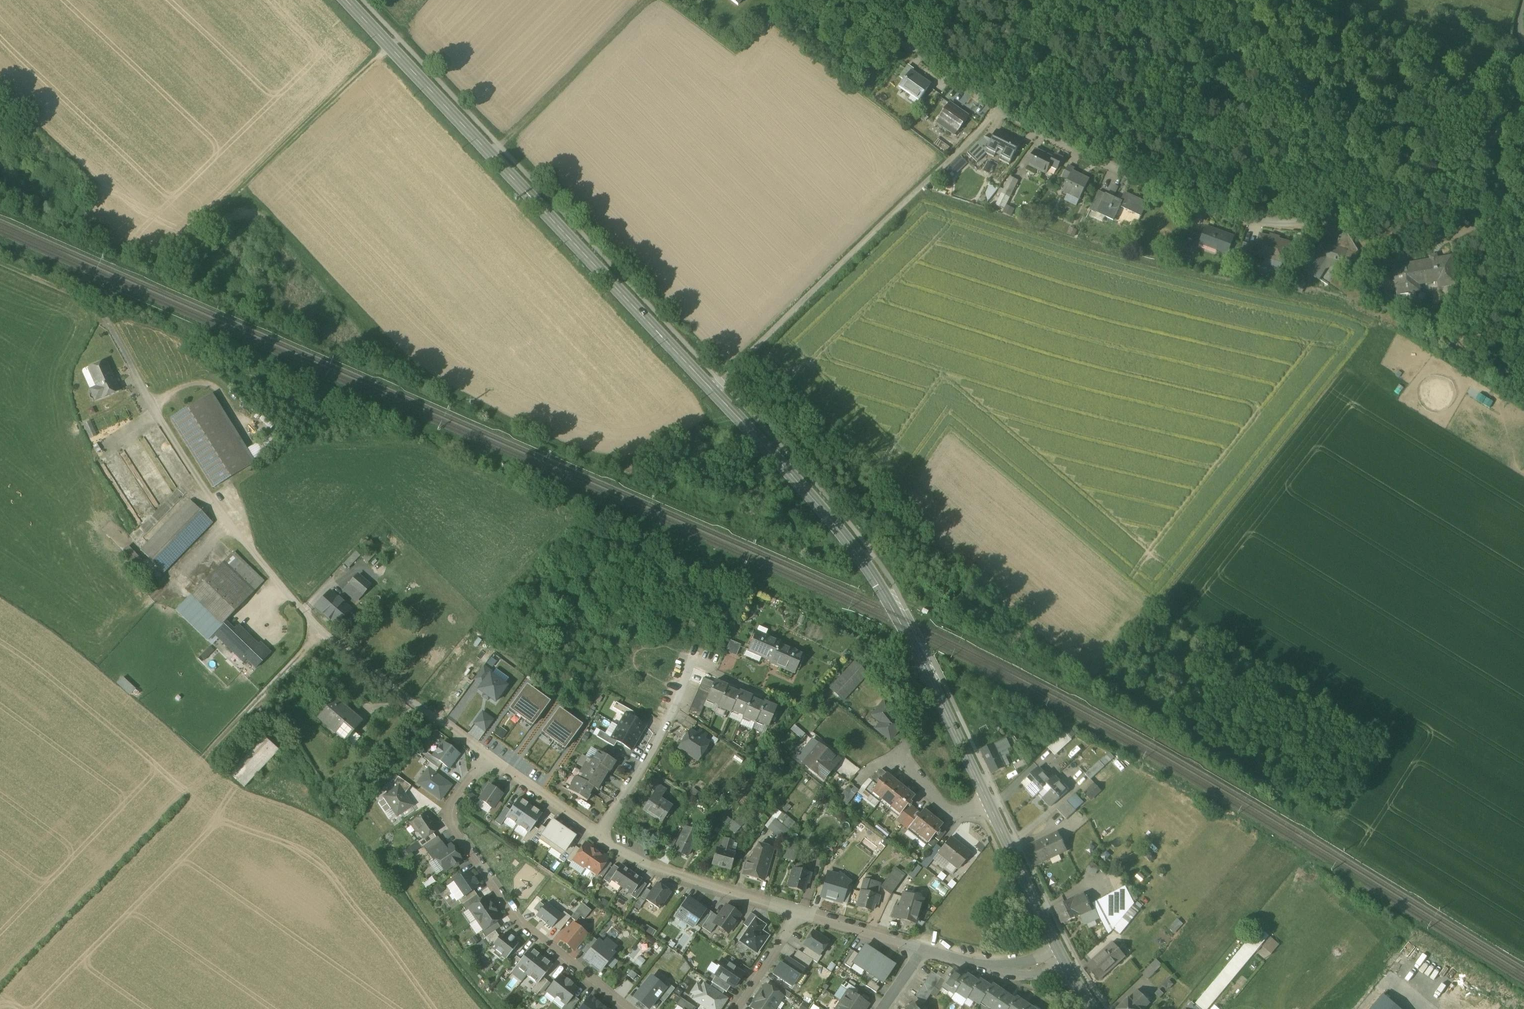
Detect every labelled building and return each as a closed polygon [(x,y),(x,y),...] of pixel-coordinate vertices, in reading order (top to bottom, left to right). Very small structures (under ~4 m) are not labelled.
[(908,67),(901,77),(906,81),(912,72),(913,73),(914,71),(908,67)] [(913,73),(912,72),(906,81),(901,88),(912,96),(913,95),(920,100),(919,101),(931,85),(913,73)] [(970,117),(950,103),(942,114),(961,128),(970,117)] [(983,115),(975,109),(970,117),(978,122),(983,115)] [(915,125),(921,132),(928,124),(921,118),(915,125)] [(998,134),(991,131),(985,143),(992,146),(998,134)] [(1020,143),(1001,134),(995,147),(1004,152),(1000,161),(1009,165),(1020,143)] [(985,143),(981,151),(988,155),(992,146),(985,143)] [(1053,159),(1036,151),(1029,166),(1046,174),(1050,167),(1057,170),(1062,159),(1055,156),(1053,159)] [(954,175),(967,163),(962,158),(950,170),(954,175)] [(987,162),(983,169),(990,173),(994,165),(987,162)] [(1089,180),(1073,173),(1075,170),(1068,167),(1063,178),(1069,180),(1063,192),(1080,200),(1089,180)] [(1018,181),(1010,178),(1001,196),(1009,200),(1018,181)] [(1148,204),(1126,194),(1121,202),(1112,198),(1103,217),(1114,222),(1121,208),(1141,218),(1148,204)] [(1107,195),(1097,215),(1103,217),(1112,198),(1107,195)] [(1003,212),(1011,216),(1014,209),(1007,205),(1003,212)] [(1234,238),(1206,228),(1200,245),(1228,255),(1234,238)] [(1346,232),(1340,239),(1343,251),(1361,256),(1346,232)] [(1202,237),(1191,233),(1184,252),(1195,256),(1202,237)] [(1288,244),(1260,236),(1255,255),(1283,263),(1288,244)] [(1243,243),(1239,258),(1250,261),(1254,246),(1243,243)] [(1321,245),(1305,271),(1328,286),(1337,271),(1324,263),(1328,257),(1335,259),(1334,260),(1338,261),(1342,262),(1341,264),(1340,267),(1357,272),(1367,265),(1361,256),(1343,251),(1321,245)] [(1451,257),(1392,267),(1398,295),(1416,292),(1414,283),(1444,279),(1445,288),(1456,286),(1451,257)] [(1305,283),(1300,279),(1296,285),(1301,289),(1305,283)] [(118,391),(105,362),(89,369),(98,387),(91,390),(96,401),(102,398),(103,398),(118,391)] [(212,394),(171,420),(213,488),(255,463),(212,394)] [(91,423),(84,426),(88,437),(96,433),(91,423)] [(190,501),(141,551),(164,573),(213,523),(190,501)] [(128,545),(122,550),(134,564),(140,560),(128,545)] [(372,551),(363,559),(367,563),(376,555),(372,551)] [(264,581),(234,552),(224,562),(254,592),(264,581)] [(355,552),(345,564),(351,570),(361,557),(355,552)] [(224,562),(192,595),(199,601),(221,623),(221,624),(223,623),(225,620),(254,592),(224,562)] [(357,575),(344,591),(357,602),(370,586),(357,575)] [(330,592),(317,607),(336,624),(350,610),(330,592)] [(221,623),(199,601),(184,617),(207,640),(214,633),(223,623),(221,624),(221,623)] [(263,650),(238,626),(235,630),(225,620),(223,623),(214,633),(234,652),(237,649),(256,667),(270,653),(265,648),(263,650)] [(759,627),(756,632),(765,636),(768,630),(759,627)] [(756,632),(749,650),(748,650),(762,656),(768,659),(772,660),(771,662),(780,642),(765,636),(756,632)] [(736,643),(730,640),(726,651),(731,654),(736,643)] [(803,655),(779,644),(780,643),(780,642),(771,662),(772,663),(772,662),(776,664),(795,673),(803,655)] [(741,645),(736,643),(731,654),(736,656),(741,645)] [(762,656),(748,650),(749,650),(747,649),(744,656),(759,663),(762,656)] [(470,671),(476,662),(467,655),(461,665),(470,671)] [(830,688),(843,700),(867,675),(854,663),(830,688)] [(484,669),(475,682),(482,688),(478,694),(496,706),(508,689),(490,677),(491,674),(484,669)] [(116,682),(129,694),(135,687),(122,675),(116,682)] [(714,682),(703,678),(700,684),(711,689),(714,682)] [(727,687),(714,682),(711,689),(708,695),(707,700),(719,705),(726,689),(727,687)] [(711,689),(700,684),(698,691),(708,695),(711,689)] [(521,717),(538,694),(529,686),(524,692),(523,691),(510,709),(521,717)] [(726,689),(719,705),(718,707),(731,712),(732,710),(731,710),(738,694),(726,689)] [(708,695),(698,691),(695,696),(706,701),(707,700),(708,695)] [(752,697),(739,692),(738,694),(731,710),(732,710),(743,715),(744,715),(751,699),(752,697)] [(548,701),(538,694),(521,717),(533,725),(546,707),(544,706),(548,701)] [(706,701),(695,696),(693,702),(704,706),(706,701)] [(342,704),(335,698),(318,718),(352,747),(361,737),(354,731),(362,721),(361,720),(359,722),(341,706),(342,704)] [(751,699),(744,715),(743,715),(743,717),(755,723),(756,721),(763,705),(763,704),(751,699)] [(704,706),(693,702),(691,707),(701,712),(704,706)] [(777,708),(764,702),(763,704),(763,705),(756,721),(769,726),(777,708)] [(901,726),(888,716),(893,710),(884,702),(873,716),(881,723),(876,729),(890,740),(901,726)] [(634,713),(616,703),(613,708),(625,715),(626,715),(631,718),(634,713)] [(701,712),(691,707),(688,713),(699,718),(701,712)] [(554,746),(571,720),(559,712),(542,738),(554,746)] [(482,714),(474,725),(485,733),(493,722),(482,714)] [(631,718),(626,715),(625,715),(619,727),(638,738),(645,726),(631,718)] [(687,716),(681,725),(690,731),(696,722),(687,716)] [(583,729),(571,720),(554,746),(566,754),(583,729)] [(638,738),(619,727),(612,738),(612,739),(617,742),(631,750),(638,738)] [(612,738),(600,731),(597,737),(614,747),(617,742),(612,739),(612,738)] [(709,744),(690,731),(688,734),(686,733),(684,733),(680,739),(681,741),(683,742),(679,748),(690,755),(691,754),(698,759),(703,752),(709,744)] [(264,736),(230,773),(245,787),(279,750),(264,736)] [(1060,737),(1050,747),(1055,752),(1065,743),(1060,737)] [(1007,739),(981,751),(992,773),(1005,767),(999,754),(1011,748),(1007,739)] [(831,755),(815,742),(810,748),(814,751),(803,764),(824,780),(834,767),(826,761),(831,755)] [(459,754),(444,743),(433,757),(448,768),(459,754)] [(617,756),(606,750),(603,755),(614,761),(617,756)] [(603,755),(598,752),(592,762),(610,772),(615,762),(614,761),(603,755)] [(592,762),(587,759),(582,768),(603,781),(605,777),(606,778),(610,772),(592,762)] [(1024,760),(1014,765),(1017,770),(1027,765),(1024,760)] [(1099,761),(1085,774),(1090,779),(1104,766),(1099,761)] [(1095,775),(1103,783),(1114,772),(1107,765),(1095,775)] [(603,781),(582,768),(576,778),(593,788),(598,791),(602,786),(601,785),(603,781)] [(1038,768),(1023,782),(1023,783),(1027,778),(1032,783),(1026,789),(1034,797),(1055,777),(1050,781),(1038,768)] [(435,774),(428,769),(418,784),(440,800),(451,786),(435,774)] [(876,785),(871,792),(872,793),(881,800),(896,781),(886,773),(876,785)] [(411,786),(398,777),(394,783),(397,787),(399,786),(405,795),(411,786)] [(576,778),(576,777),(575,778),(577,779),(572,787),(571,786),(568,791),(586,802),(592,793),(591,792),(593,788),(576,778)] [(1055,777),(1034,797),(1034,798),(1044,788),(1049,793),(1043,798),(1051,806),(1067,791),(1055,777)] [(872,781),(864,791),(869,795),(872,793),(871,792),(876,785),(872,781)] [(896,781),(881,800),(890,807),(905,789),(896,781)] [(666,791),(656,784),(651,791),(654,793),(643,810),(662,822),(672,808),(660,800),(666,791)] [(1094,784),(1085,793),(1091,799),(1100,790),(1094,784)] [(502,794),(489,785),(479,800),(492,809),(502,794)] [(405,795),(399,786),(397,787),(384,797),(397,816),(412,806),(405,795)] [(905,789),(890,807),(900,815),(908,804),(915,796),(905,789)] [(851,791),(842,802),(847,806),(855,795),(851,791)] [(531,806),(519,798),(510,811),(505,818),(506,818),(517,826),(531,806)] [(1067,801),(1057,810),(1066,820),(1076,811),(1067,801)] [(908,804),(900,815),(896,820),(902,825),(914,809),(908,804)] [(542,814),(531,806),(517,826),(528,833),(529,834),(533,827),(542,814)] [(505,807),(495,822),(501,826),(506,818),(505,818),(510,811),(505,807)] [(914,809),(902,825),(907,829),(908,828),(920,813),(914,809)] [(920,813),(908,828),(918,836),(933,817),(923,809),(920,813)] [(426,813),(420,817),(419,818),(411,824),(416,832),(419,832),(424,839),(433,833),(437,830),(426,813)] [(738,814),(725,827),(734,835),(747,821),(738,814)] [(933,817),(918,836),(928,843),(943,825),(933,817)] [(789,819),(784,826),(789,830),(794,823),(789,819)] [(784,826),(776,820),(768,829),(776,836),(782,829),(787,833),(789,830),(784,826)] [(564,829),(553,821),(540,838),(552,846),(564,829)] [(533,827),(529,834),(528,833),(523,841),(528,845),(538,830),(533,827)] [(685,827),(674,851),(687,857),(698,833),(685,827)] [(575,837),(564,829),(552,846),(563,854),(575,837)] [(782,829),(776,836),(781,840),(787,833),(782,829)] [(941,829),(934,838),(939,841),(946,832),(941,829)] [(433,833),(424,839),(418,843),(422,848),(423,847),(436,838),(433,833)] [(1058,833),(1027,847),(1036,866),(1066,851),(1058,833)] [(672,836),(667,847),(672,849),(677,839),(672,836)] [(436,838),(423,847),(427,852),(441,842),(438,837),(436,838)] [(971,853),(951,837),(941,850),(938,854),(933,859),(952,874),(956,868),(958,870),(971,853)] [(734,841),(724,838),(720,850),(731,852),(734,841)] [(441,842),(427,852),(432,860),(436,858),(434,856),(446,848),(441,842)] [(580,850),(573,860),(585,868),(596,852),(585,844),(580,850)] [(446,848),(434,856),(436,858),(444,870),(445,871),(452,866),(453,867),(459,863),(458,862),(461,860),(451,845),(446,848)] [(936,845),(928,856),(933,860),(933,859),(938,854),(941,850),(936,845)] [(757,853),(754,852),(751,861),(748,860),(744,874),(763,880),(772,849),(759,846),(757,853)] [(576,847),(566,860),(571,863),(573,860),(580,850),(576,847)] [(720,850),(716,849),(712,865),(730,870),(734,854),(731,852),(720,850)] [(797,853),(788,851),(786,859),(794,861),(797,853)] [(596,852),(585,868),(596,876),(608,860),(596,852)] [(444,870),(436,858),(432,860),(429,863),(437,875),(444,870)] [(917,864),(910,874),(914,877),(921,867),(917,864)] [(614,865),(603,880),(609,884),(611,881),(611,880),(619,869),(614,865)] [(632,873),(621,865),(619,869),(611,880),(611,881),(621,888),(632,873)] [(809,873),(793,869),(789,887),(804,891),(809,873)] [(894,869),(881,886),(892,894),(904,877),(894,869)] [(468,872),(453,882),(456,887),(463,897),(473,890),(478,887),(477,884),(474,879),(473,880),(468,872)] [(642,880),(632,873),(621,888),(632,895),(641,881),(642,880)] [(837,876),(828,874),(822,897),(841,902),(846,886),(849,882),(844,878),(845,877),(840,873),(837,876)] [(422,881),(425,887),(435,882),(432,877),(422,881)] [(944,895),(948,889),(935,878),(930,883),(944,895)] [(870,881),(865,880),(857,906),(872,911),(879,884),(870,881)] [(641,881),(632,895),(631,896),(636,900),(646,885),(641,881)] [(671,893),(657,884),(651,892),(646,900),(659,909),(671,893)] [(463,897),(456,887),(450,892),(456,901),(458,900),(463,897)] [(1126,887),(1093,905),(1108,934),(1115,928),(1124,917),(1131,908),(1134,904),(1126,887)] [(646,889),(636,904),(641,907),(646,900),(651,892),(646,889)] [(473,890),(463,897),(458,900),(462,905),(477,895),(473,890)] [(477,895),(462,905),(466,911),(469,909),(481,901),(477,895)] [(922,901),(903,895),(896,918),(916,923),(922,901)] [(1083,896),(1072,901),(1072,900),(1055,908),(1063,924),(1080,916),(1090,911),(1083,896)] [(481,901),(469,909),(477,919),(494,907),(487,897),(481,901)] [(688,899),(675,917),(693,929),(704,912),(697,907),(698,906),(688,899)] [(562,915),(547,903),(546,903),(544,906),(539,902),(534,909),(538,913),(536,916),(541,920),(540,920),(546,925),(546,924),(552,928),(562,915)] [(582,903),(571,917),(576,922),(580,916),(584,919),(591,911),(582,903)] [(739,916),(726,906),(718,917),(714,924),(716,925),(727,933),(739,916)] [(494,907),(477,919),(484,930),(496,922),(501,918),(494,907)] [(1131,908),(1124,917),(1130,922),(1137,913),(1131,908)] [(712,913),(702,928),(710,934),(716,925),(714,924),(718,917),(712,913)] [(751,913),(743,925),(749,929),(755,919),(756,919),(757,917),(751,913)] [(1115,928),(1114,929),(1120,934),(1130,922),(1124,917),(1115,928)] [(749,929),(741,939),(742,943),(747,947),(751,946),(758,951),(768,936),(761,931),(765,926),(756,919),(755,919),(749,929)] [(496,922),(484,930),(481,931),(486,938),(495,931),(500,927),(496,922)] [(587,934),(573,924),(560,940),(574,950),(582,940),(583,940),(586,936),(586,934),(587,934)] [(1195,1005),(1192,1002),(1186,1008),(1207,1008),(1268,935),(1259,928),(1195,1005)] [(486,938),(484,939),(490,948),(499,937),(495,931),(486,938)] [(828,942),(813,931),(804,945),(819,955),(828,942)] [(505,933),(501,938),(499,937),(490,948),(495,951),(493,954),(499,959),(501,956),(506,960),(519,943),(514,940),(515,939),(511,936),(510,936),(505,933)] [(1279,945),(1270,937),(1262,946),(1271,954),(1279,945)] [(583,960),(600,973),(615,953),(613,952),(617,947),(606,939),(603,943),(599,940),(597,942),(592,939),(582,951),(587,954),(583,960)] [(1112,943),(1087,966),(1099,980),(1125,957),(1112,943)] [(877,954),(862,944),(850,962),(865,972),(877,954)] [(521,960),(516,967),(527,975),(542,957),(531,948),(521,960)] [(794,956),(810,963),(813,957),(796,950),(794,956)] [(892,964),(877,954),(865,972),(881,982),(892,964)] [(516,956),(505,970),(510,975),(516,967),(521,960),(516,956)] [(640,966),(644,960),(638,956),(634,961),(640,966)] [(542,957),(527,975),(537,984),(538,984),(543,978),(552,965),(542,957)] [(784,957),(772,975),(792,988),(804,970),(784,957)] [(732,988),(742,973),(722,959),(712,975),(732,988)] [(1156,960),(1142,974),(1147,980),(1162,966),(1156,960)] [(947,982),(944,987),(955,994),(957,992),(957,991),(966,978),(955,970),(947,982)] [(942,978),(932,972),(929,977),(938,984),(942,978)] [(979,983),(968,975),(966,978),(957,991),(957,992),(968,999),(969,997),(979,983)] [(559,976),(548,990),(566,1004),(573,996),(577,990),(571,985),(572,984),(567,980),(566,981),(559,976)] [(651,977),(635,998),(649,1008),(665,989),(651,977)] [(938,984),(929,977),(925,982),(935,989),(935,988),(938,984)] [(543,978),(538,984),(537,984),(531,991),(536,995),(548,981),(543,978)] [(938,984),(935,988),(941,992),(944,987),(947,982),(942,978),(938,984)] [(979,983),(969,997),(981,1005),(982,1002),(991,988),(980,980),(979,983)] [(859,991),(844,981),(840,986),(848,991),(855,996),(859,991)] [(935,989),(925,982),(922,987),(932,994),(935,989)] [(725,991),(712,983),(709,988),(721,996),(725,991)] [(704,984),(694,999),(708,1008),(720,1008),(726,999),(721,996),(709,988),(704,984)] [(791,994),(776,984),(773,989),(783,996),(788,999),(791,994)] [(773,989),(768,986),(766,985),(758,996),(775,1008),(783,996),(773,989)] [(982,1002),(992,1008),(993,1008),(1004,993),(993,986),(991,988),(982,1002)] [(932,994),(922,987),(919,992),(928,999),(932,994)] [(1112,1007),(1114,1008),(1133,1008),(1143,998),(1130,987),(1112,1007)] [(848,991),(841,1001),(853,1008),(865,1008),(868,1004),(855,996),(848,991)] [(928,999),(919,992),(915,997),(925,1004),(928,999)] [(993,1008),(1010,1008),(1015,1001),(1004,993),(993,1008)] [(566,1004),(562,1008),(572,1008),(579,1000),(573,996),(566,1004)] [(758,996),(751,1008),(752,1008),(774,1008),(775,1008),(758,996)] [(591,997),(581,1008),(606,1008),(591,997)] [(681,998),(676,1005),(682,1008),(695,1008),(696,1008),(681,998)] [(1015,1001),(1010,1008),(1026,1008),(1028,1006),(1017,998),(1015,1001)]
